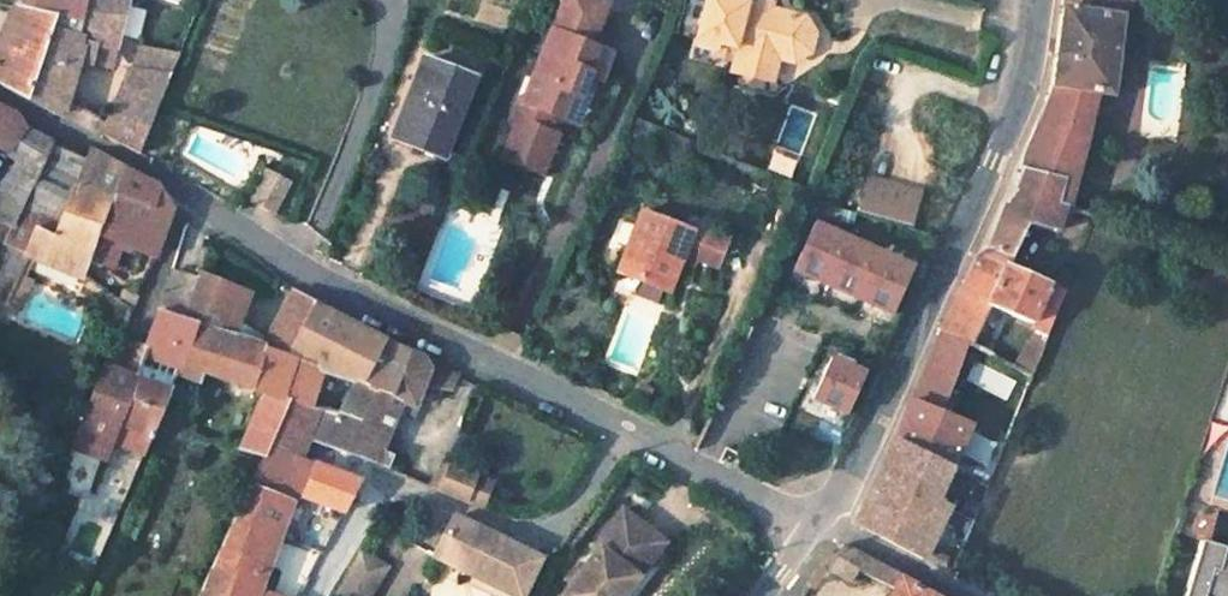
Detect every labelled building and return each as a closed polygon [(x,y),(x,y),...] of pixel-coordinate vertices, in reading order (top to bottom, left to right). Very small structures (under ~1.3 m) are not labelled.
[(62,120),(80,58),(85,43),(116,47),(127,1),(119,0),(84,0),(76,36),(44,33),(48,18),(27,8),(30,0),(20,0),(15,4),(3,32),(0,39),(0,87),(25,100),(61,120),(62,120)] [(84,0),(30,0),(27,8),(48,18),(44,33),(76,36),(84,0)] [(588,41),(604,4),(595,0),(560,0),(549,25),(588,41)] [(774,66),(776,62),(785,65),(788,59),(807,59),(812,46),(800,30),(801,24),(771,16),(769,23),(760,21),(761,15),(752,12),(755,0),(696,0),(685,44),(706,49),(730,55),(768,65),(774,66)] [(1098,95),(1110,98),(1125,21),(1115,18),(1118,0),(1065,0),(1052,85),(1029,138),(1021,165),(1063,178),(1054,205),(1071,211),(1098,95)] [(565,117),(583,69),(597,74),(606,48),(588,41),(549,25),(520,100),(517,99),(507,123),(513,126),(501,158),(541,174),(557,135),(548,131),(555,113),(565,117)] [(480,74),(487,40),(442,30),(435,64),(480,74)] [(85,43),(80,58),(112,66),(116,47),(85,43)] [(101,133),(139,153),(157,107),(178,54),(139,46),(133,69),(130,68),(101,133)] [(768,65),(730,55),(724,76),(763,87),(768,65)] [(465,80),(424,63),(391,141),(432,160),(465,80)] [(578,124),(597,74),(583,69),(565,117),(578,124)] [(80,272),(87,255),(103,268),(105,271),(116,244),(150,258),(157,235),(165,210),(153,193),(116,172),(85,154),(79,163),(44,145),(21,133),(17,128),(7,115),(0,112),(0,152),(3,154),(6,155),(18,159),(13,166),(0,181),(0,223),(6,226),(0,238),(0,303),(23,252),(80,272)] [(1011,267),(1033,223),(1058,232),(1062,221),(1071,224),(1074,212),(1071,211),(1054,205),(1063,178),(1021,165),(1013,191),(997,214),(987,249),(981,252),(1011,267)] [(293,180),(264,168),(251,197),(279,210),(293,180)] [(919,191),(864,176),(855,209),(910,224),(919,191)] [(615,262),(643,272),(638,283),(666,295),(681,258),(691,234),(689,233),(636,211),(615,262)] [(887,310),(908,265),(810,220),(789,265),(887,310)] [(681,258),(713,272),(726,244),(693,229),(691,234),(681,258)] [(991,354),(999,337),(979,328),(990,304),(1036,325),(1034,329),(1046,335),(1063,292),(1044,283),(1011,267),(981,252),(976,254),(941,328),(967,341),(991,354)] [(103,268),(87,255),(80,272),(95,285),(103,268)] [(1050,268),(1044,283),(1063,292),(1069,277),(1050,268)] [(234,292),(193,277),(191,282),(166,271),(141,346),(129,378),(101,365),(82,411),(69,446),(98,458),(105,440),(138,454),(146,436),(194,457),(199,440),(177,431),(182,421),(172,417),(167,428),(152,421),(172,374),(191,382),(197,370),(256,395),(230,447),(252,456),(255,457),(193,595),(251,595),(289,492),(342,511),(354,481),(299,460),(306,440),(327,447),(382,468),(389,453),(367,444),(387,398),(411,407),(420,381),(425,368),(418,355),(405,351),(402,350),(376,338),(311,306),(289,297),(260,348),(233,333),(221,328),(234,292)] [(114,301),(127,312),(135,294),(121,287),(114,301)] [(929,561),(952,510),(932,501),(967,422),(940,410),(967,341),(941,328),(896,431),(853,520),(929,561)] [(1031,371),(1043,337),(1028,331),(1015,365),(1031,371)] [(861,368),(827,352),(808,393),(842,409),(861,368)] [(420,355),(418,355),(425,368),(420,381),(438,388),(448,385),(455,374),(420,355)] [(446,461),(435,488),(479,506),(490,479),(446,461)] [(667,538),(624,505),(597,539),(601,543),(560,595),(622,595),(667,538)] [(450,516),(432,556),(515,595),(519,595),(537,557),(450,516)] [(1200,534),(1182,595),(1208,595),(1209,595),(1222,555),(1221,554),(1225,542),(1200,534)] [(889,595),(930,595),(899,578),(901,574),(845,546),(821,565),(851,582),(857,571),(892,591),(889,595)] [(325,592),(333,595),(362,595),(379,565),(350,549),(325,592)] [(948,554),(941,569),(948,573),(952,562),(955,556),(948,554)] [(1222,555),(1209,595),(1211,595),(1227,595),(1227,556),(1222,555)]
